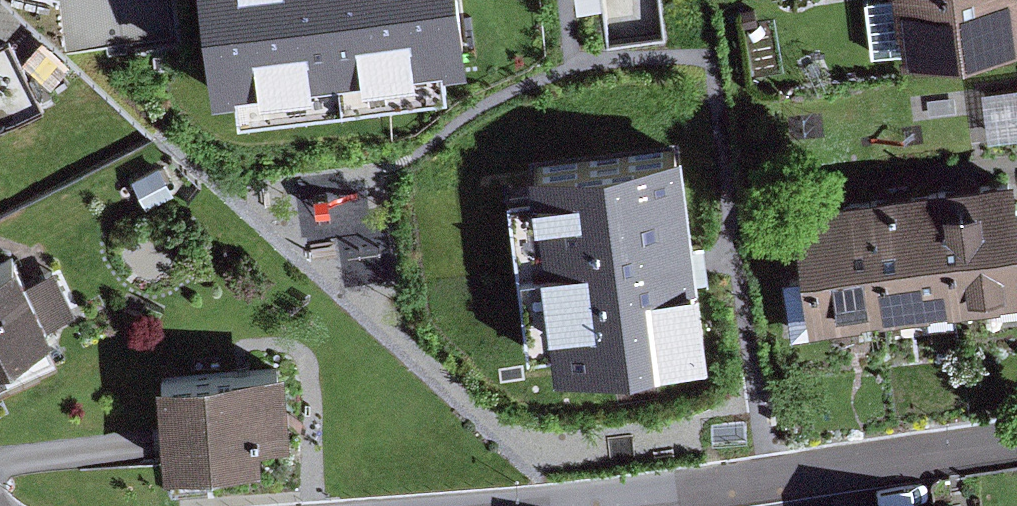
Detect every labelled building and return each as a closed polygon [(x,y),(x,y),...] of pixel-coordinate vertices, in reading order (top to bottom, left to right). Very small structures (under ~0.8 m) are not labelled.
[(216,83),(238,81),(241,108),(443,83),(440,56),(463,53),(457,0),(206,0),(216,83)] [(872,53),(901,49),(902,58),(1016,42),(1016,0),(864,0),(872,53)] [(0,44),(0,126),(45,104),(14,37),(0,44)] [(151,153),(126,167),(144,200),(170,186),(151,153)] [(679,156),(537,173),(539,190),(508,194),(527,350),(557,346),(560,369),(702,352),(679,156)] [(941,178),(954,304),(1016,297),(1016,170),(941,178)] [(954,304),(941,178),(865,186),(879,313),(954,304)] [(879,313),(865,186),(792,194),(802,274),(782,277),(789,335),(818,331),(826,319),(879,313)] [(0,257),(0,344),(50,321),(17,250),(0,257)] [(284,361),(157,370),(164,467),(260,460),(259,441),(290,439),(284,361)]
